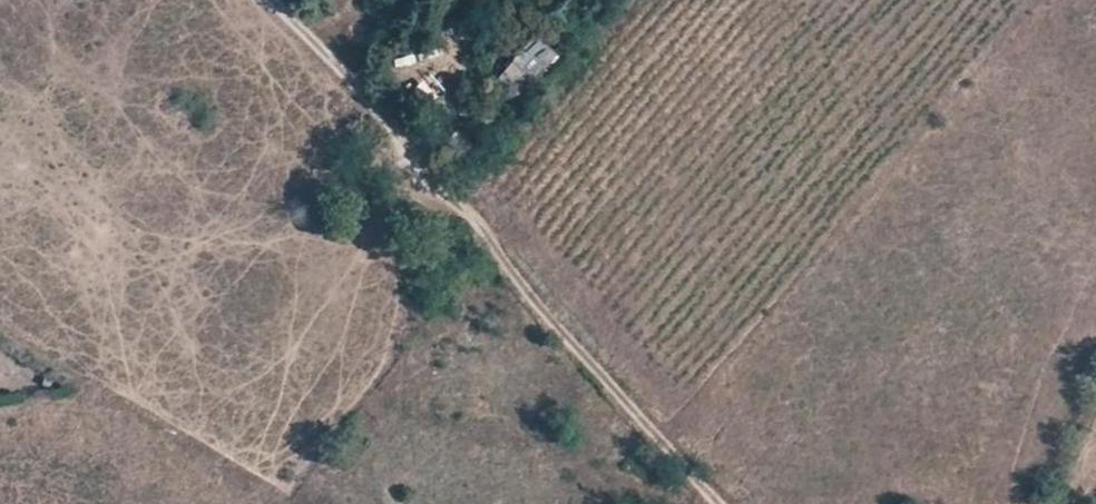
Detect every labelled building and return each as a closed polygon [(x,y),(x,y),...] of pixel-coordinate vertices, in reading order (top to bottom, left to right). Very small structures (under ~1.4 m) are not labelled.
[(535,80),(556,55),(535,37),(515,61),(516,62),(535,80)]
